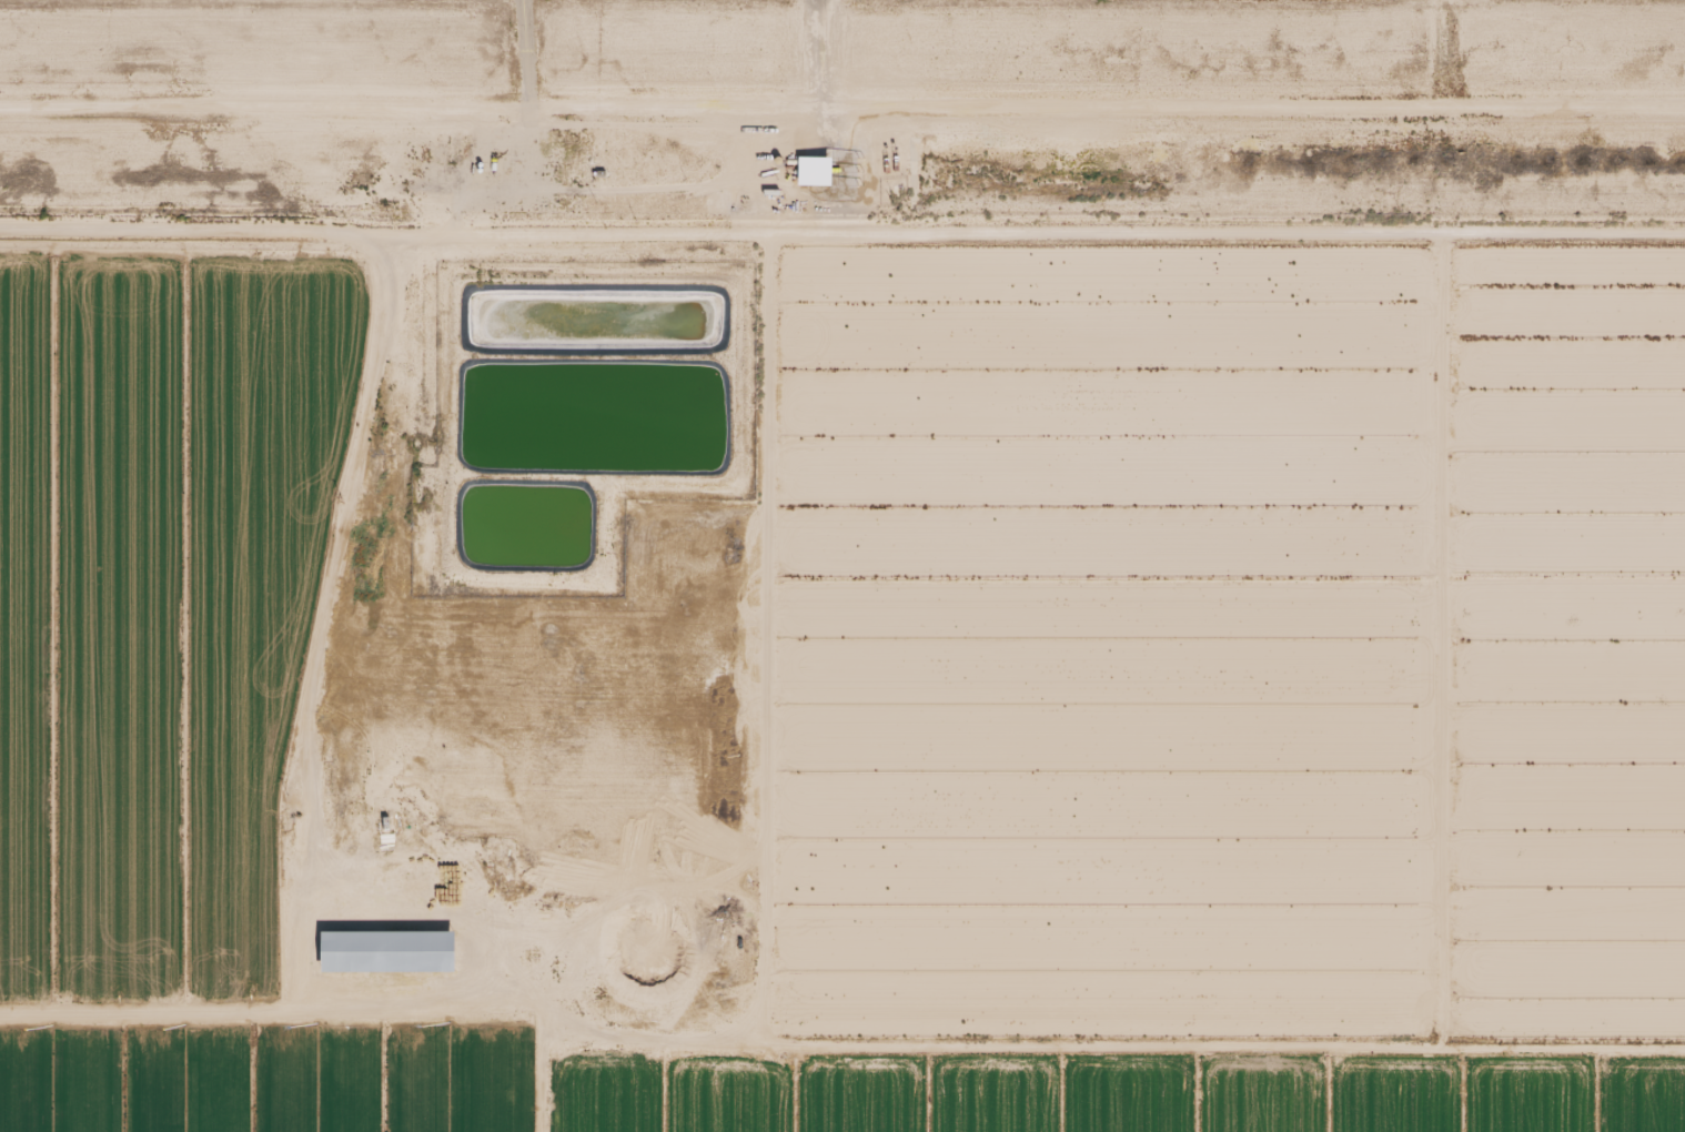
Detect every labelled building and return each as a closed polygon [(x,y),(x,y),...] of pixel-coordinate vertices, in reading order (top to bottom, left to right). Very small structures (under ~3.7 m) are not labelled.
[(321,932),(321,973),(455,973),(455,932),(321,932)]
